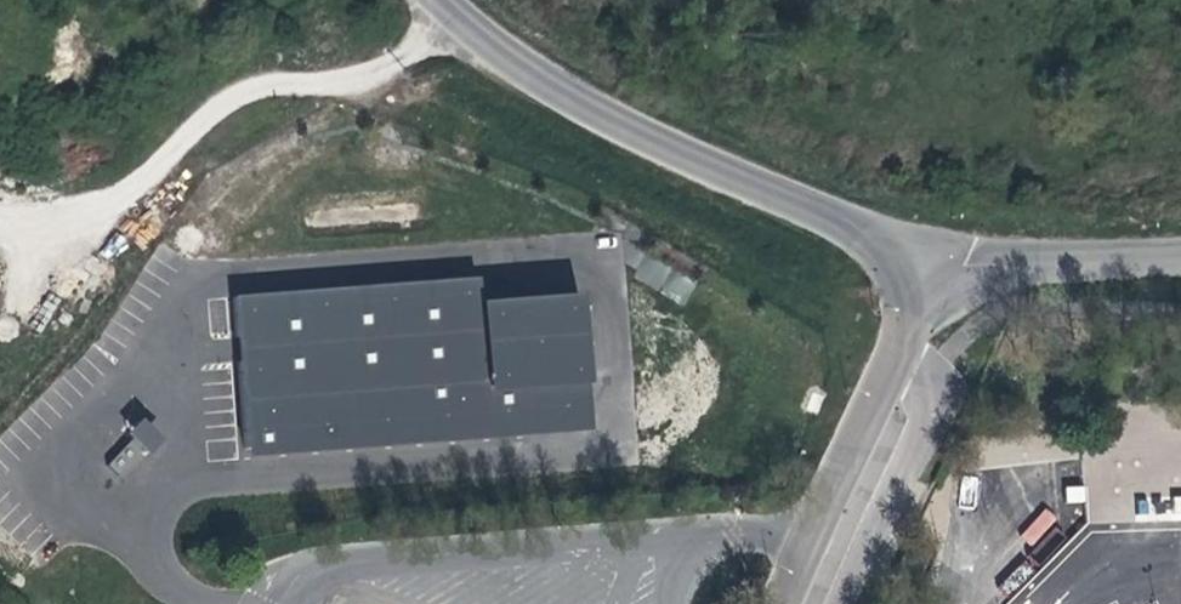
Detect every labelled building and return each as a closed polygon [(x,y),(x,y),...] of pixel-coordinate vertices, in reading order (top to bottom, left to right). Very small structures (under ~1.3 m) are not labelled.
[(586,426),(579,287),(476,295),(473,274),(230,289),(239,451),(586,426)] [(1173,495),(1173,517),(1180,517),(1180,495),(1173,495)] [(1045,509),(1021,535),(1032,545),(1055,519),(1045,509)]
